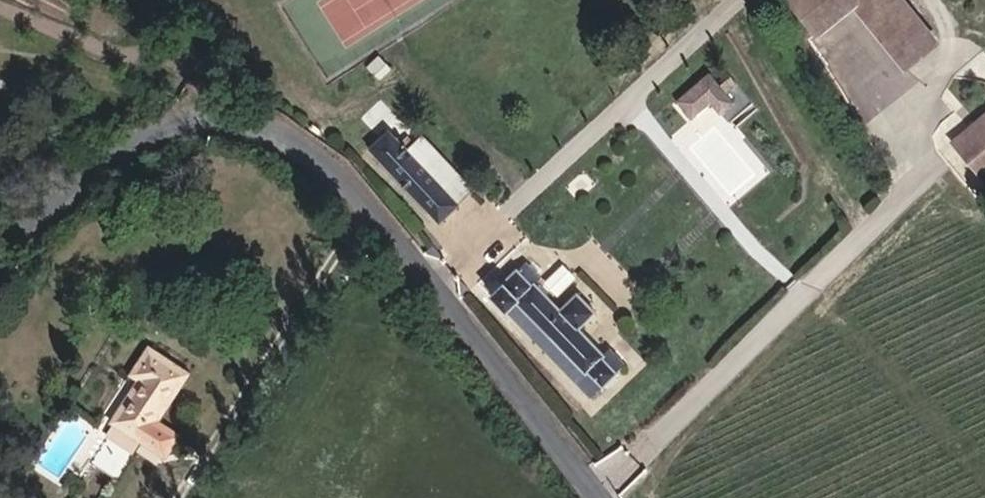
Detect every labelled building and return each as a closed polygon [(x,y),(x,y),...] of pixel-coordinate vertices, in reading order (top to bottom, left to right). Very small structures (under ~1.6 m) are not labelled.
[(892,0),(790,0),(789,1),(818,35),(855,5),(867,20),(892,0)] [(938,41),(904,0),(892,0),(867,20),(905,67),(938,41)] [(374,76),(385,66),(376,57),(366,67),(374,76)] [(750,103),(716,64),(673,100),(690,120),(713,101),(730,120),(750,103)] [(954,141),(984,178),(984,114),(954,141)] [(457,201),(471,187),(423,136),(414,144),(405,135),(398,141),(388,130),(368,148),(439,224),(460,205),(457,201)] [(577,293),(560,309),(534,281),(540,275),(527,263),(518,271),(517,269),(489,295),(588,399),(617,373),(602,357),(604,355),(579,328),(596,312),(577,293)] [(114,421),(142,439),(186,374),(149,349),(133,373),(143,378),(114,421)] [(118,475),(132,453),(108,436),(93,459),(118,475)]
